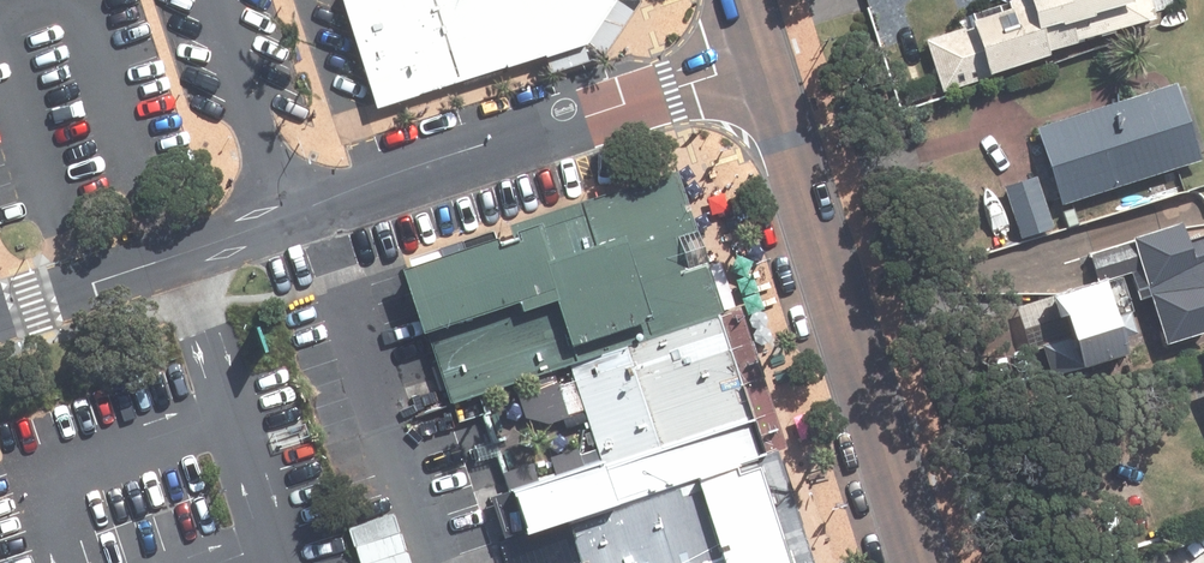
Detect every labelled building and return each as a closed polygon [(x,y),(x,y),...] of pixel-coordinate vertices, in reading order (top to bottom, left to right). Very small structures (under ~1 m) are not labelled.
[(369,91),(577,25),(594,0),(339,0),(369,91)] [(1042,54),(1150,20),(1144,0),(1020,0),(1021,5),(964,23),(966,27),(922,41),(937,91),(1043,58),(1042,54)] [(1171,85),(1032,130),(1056,207),(1195,162),(1171,85)] [(563,365),(716,313),(670,173),(404,262),(406,268),(451,403),(563,365)] [(1000,189),(1016,241),(1048,230),(1031,179),(1000,189)] [(1161,186),(1148,190),(1151,200),(1164,197),(1161,186)] [(1069,212),(1060,215),(1064,228),(1074,225),(1069,212)] [(1099,283),(1139,270),(1164,347),(1203,334),(1203,240),(1184,247),(1176,225),(1130,240),(1132,244),(1091,257),(1099,283)] [(1099,286),(1034,306),(1058,381),(1122,361),(1116,342),(1129,338),(1122,317),(1109,321),(1099,286)] [(611,509),(745,463),(760,458),(714,318),(718,317),(716,313),(563,365),(569,384),(516,401),(525,429),(579,411),(595,460),(578,466),(576,466),(577,469),(581,482),(600,475),(611,509)] [(745,463),(611,509),(564,524),(578,562),(778,562),(745,463)]
